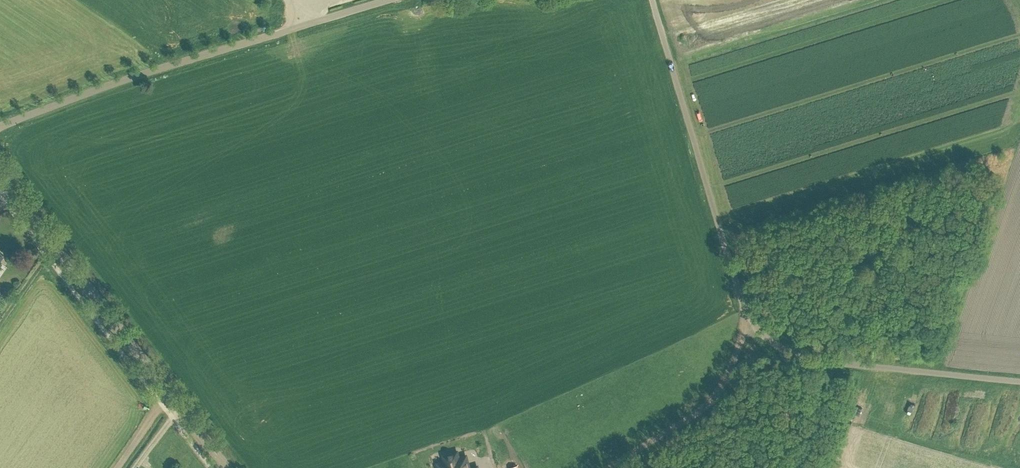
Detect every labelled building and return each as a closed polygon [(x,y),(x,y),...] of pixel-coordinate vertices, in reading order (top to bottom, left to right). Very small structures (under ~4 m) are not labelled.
[(5,306),(10,300),(5,297),(1,303),(5,306)] [(438,462),(440,467),(478,467),(478,465),(470,467),(466,455),(459,457),(457,451),(444,454),(445,460),(438,462)]
